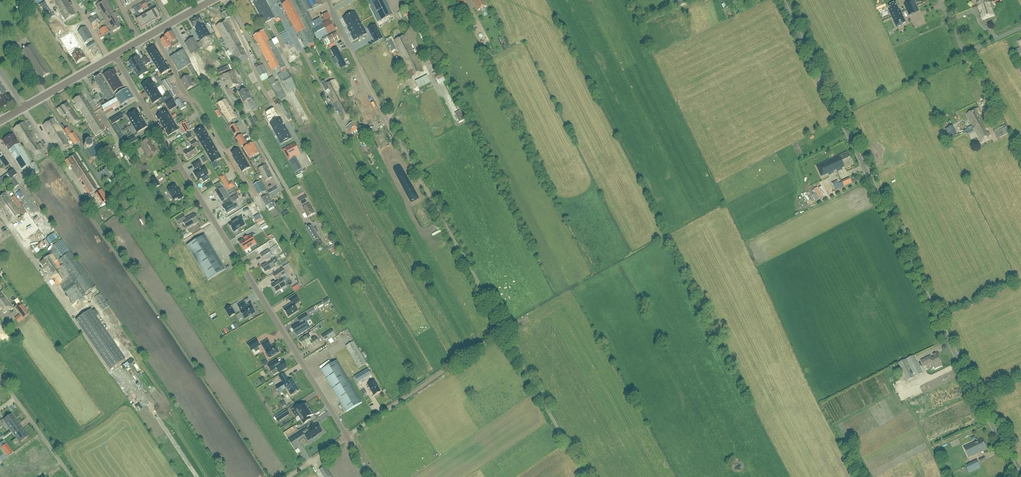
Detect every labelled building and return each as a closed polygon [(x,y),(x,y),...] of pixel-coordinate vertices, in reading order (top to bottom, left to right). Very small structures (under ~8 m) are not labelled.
[(61,12),(61,14),(66,21),(76,15),(72,9),(71,9),(70,8),(71,7),(67,0),(54,0),(61,12)] [(106,0),(97,6),(102,14),(100,15),(104,20),(116,13),(114,13),(110,7),(106,0)] [(265,24),(275,18),(265,0),(252,0),(265,24)] [(295,30),(298,35),(309,29),(294,0),(279,0),(295,30)] [(309,25),(313,23),(308,12),(313,10),(322,5),(319,0),(297,0),(309,25)] [(372,9),(371,9),(377,23),(383,20),(381,15),(390,11),(385,0),(368,0),(372,9)] [(478,10),(486,6),(482,0),(473,0),(478,10)] [(913,8),(911,2),(904,5),(907,11),(913,8)] [(901,13),(900,10),(899,10),(898,7),(896,3),(889,7),(890,10),(889,10),(892,17),(901,13)] [(989,3),(978,7),(979,11),(981,11),(982,14),(981,14),(983,20),(994,16),(989,3)] [(47,9),(54,20),(60,16),(53,5),(47,9)] [(162,18),(155,7),(149,10),(150,12),(155,21),(162,18)] [(916,13),(913,8),(907,11),(909,16),(916,13)] [(472,17),(469,10),(463,13),(466,20),(472,17)] [(155,21),(150,12),(145,14),(146,15),(151,24),(155,21)] [(355,12),(343,19),(346,24),(348,28),(347,28),(348,30),(350,33),(351,32),(352,35),(351,35),(354,41),(367,34),(361,23),(355,12)] [(116,13),(104,20),(106,23),(107,23),(113,33),(121,28),(118,22),(119,21),(117,19),(119,17),(116,13)] [(901,13),(892,17),(897,28),(903,25),(903,24),(905,23),(904,19),(903,19),(902,17),(903,16),(901,13)] [(93,27),(100,22),(96,15),(88,20),(93,27)] [(151,24),(146,15),(141,18),(146,27),(151,24)] [(137,21),(141,29),(146,27),(141,18),(140,16),(138,17),(139,19),(137,21)] [(204,47),(214,42),(214,41),(200,17),(190,22),(198,36),(204,47)] [(227,21),(216,26),(223,38),(229,50),(231,53),(232,53),(237,61),(239,60),(241,63),(248,59),(247,56),(244,50),(242,50),(241,48),(241,46),(240,44),(234,33),(233,33),(231,30),(232,29),(227,21)] [(323,37),(335,31),(330,21),(318,27),(323,37)] [(368,30),(375,43),(377,42),(383,38),(376,25),(368,30)] [(85,43),(93,39),(86,27),(78,32),(85,43)] [(890,27),(882,30),(890,50),(898,47),(890,27)] [(315,42),(309,29),(298,35),(304,48),(315,42)] [(270,42),(264,31),(253,37),(258,46),(259,45),(261,47),(259,48),(266,61),(268,61),(269,63),(268,64),(272,72),(280,68),(281,70),(280,70),(281,73),(278,75),(287,93),(296,88),(286,71),(287,70),(285,67),(286,67),(285,65),(277,49),(276,49),(274,45),(273,44),(272,41),(270,42)] [(326,47),(340,40),(335,32),(322,39),(326,47)] [(70,33),(61,39),(72,56),(77,63),(85,58),(81,51),(82,50),(80,47),(74,36),(72,36),(70,33)] [(176,40),(172,33),(166,37),(165,38),(166,39),(161,42),(166,50),(171,47),(172,48),(179,44),(177,40),(176,40)] [(423,73),(416,58),(405,36),(394,42),(405,64),(402,66),(397,55),(393,57),(406,82),(410,81),(412,80),(411,78),(412,78),(423,73)] [(194,38),(185,43),(191,55),(194,53),(200,49),(194,38)] [(387,43),(392,53),(396,51),(391,41),(387,43)] [(89,51),(97,47),(94,42),(86,46),(89,51)] [(352,46),(356,54),(364,50),(359,42),(352,46)] [(49,74),(44,66),(31,45),(22,51),(35,72),(35,71),(41,79),(49,74)] [(154,63),(162,58),(155,46),(147,51),(154,63)] [(21,56),(15,47),(9,51),(15,60),(16,59),(21,67),(23,65),(18,58),(21,56)] [(337,48),(331,51),(335,58),(332,59),(335,65),(338,63),(341,69),(346,66),(337,48)] [(178,72),(191,65),(192,65),(183,50),(170,58),(178,72)] [(141,61),(138,56),(129,62),(133,69),(142,63),(145,67),(150,63),(146,57),(143,59),(143,60),(141,61)] [(432,56),(425,60),(432,73),(439,70),(432,56)] [(162,58),(154,63),(161,75),(169,70),(162,58)] [(145,67),(142,63),(133,69),(134,69),(136,71),(135,72),(139,78),(148,72),(145,67)] [(113,92),(123,87),(115,75),(117,74),(114,69),(103,75),(113,92)] [(440,70),(433,74),(437,82),(444,79),(440,70)] [(230,89),(239,85),(232,72),(222,76),(226,83),(230,89)] [(106,101),(113,97),(100,75),(93,79),(106,101)] [(154,78),(160,87),(163,85),(157,75),(154,78)] [(189,77),(181,81),(187,91),(194,87),(194,86),(197,85),(194,80),(191,82),(189,77)] [(271,77),(261,83),(266,91),(271,88),(269,84),(274,81),(271,77)] [(415,87),(429,83),(427,77),(414,80),(415,87)] [(168,91),(172,88),(166,79),(162,82),(168,91)] [(147,95),(157,89),(151,80),(142,85),(144,89),(145,89),(146,91),(146,92),(147,95)] [(339,88),(335,80),(327,85),(325,82),(321,84),(326,92),(327,92),(329,95),(328,96),(337,112),(338,112),(343,122),(352,117),(339,93),(339,88)] [(277,82),(270,85),(277,101),(284,98),(277,82)] [(0,83),(0,106),(1,109),(9,104),(13,102),(10,96),(9,96),(0,83)] [(218,84),(210,88),(212,93),(220,90),(218,84)] [(134,99),(127,88),(125,90),(115,96),(121,106),(134,99)] [(147,95),(149,97),(150,97),(152,100),(151,101),(153,104),(162,98),(157,89),(147,95)] [(252,100),(251,99),(246,89),(239,93),(242,99),(244,103),(247,101),(251,109),(253,108),(254,111),(258,108),(257,106),(253,99),(252,100)] [(85,119),(93,113),(94,113),(87,103),(81,95),(72,100),(75,104),(74,106),(77,110),(80,111),(85,119)] [(113,97),(106,101),(107,101),(104,103),(103,100),(98,103),(105,115),(119,107),(114,97),(113,97)] [(172,98),(165,103),(168,108),(173,105),(175,108),(177,107),(172,98)] [(233,112),(225,99),(217,105),(220,110),(229,122),(236,118),(235,118),(236,117),(233,111),(233,112)] [(179,100),(176,102),(181,110),(186,107),(184,104),(182,105),(179,100)] [(79,120),(66,103),(57,109),(62,118),(66,115),(67,118),(66,119),(69,123),(70,122),(73,125),(79,120)] [(974,129),(984,124),(981,117),(980,118),(979,115),(981,114),(978,108),(967,114),(974,129)] [(279,119),(274,109),(265,114),(273,129),(282,124),(283,123),(280,118),(279,119)] [(132,125),(142,119),(137,110),(127,116),(132,125)] [(162,126),(172,120),(167,110),(156,116),(159,120),(160,120),(161,122),(160,123),(162,126)] [(93,113),(85,119),(96,136),(105,130),(101,124),(100,125),(98,122),(101,120),(98,116),(95,116),(93,113)] [(111,125),(123,118),(120,113),(109,120),(111,125)] [(57,126),(53,119),(43,125),(45,130),(47,133),(48,132),(50,134),(48,135),(54,144),(56,144),(57,146),(55,148),(58,152),(69,145),(60,130),(60,129),(58,125),(57,126)] [(142,119),(132,125),(137,133),(147,127),(142,119)] [(172,120),(162,126),(164,130),(165,130),(167,132),(166,133),(168,136),(179,130),(172,120)] [(29,133),(28,131),(28,130),(24,122),(13,129),(18,137),(25,147),(36,162),(45,156),(41,150),(44,147),(41,143),(38,145),(35,146),(34,144),(36,141),(32,135),(33,134),(32,132),(30,133),(29,133)] [(180,126),(185,135),(190,132),(188,127),(186,123),(180,126)] [(283,127),(282,124),(273,129),(281,144),(291,139),(285,126),(283,127)] [(347,132),(356,131),(354,124),(346,126),(347,132)] [(984,124),(974,129),(981,144),(989,140),(989,138),(989,137),(990,136),(989,133),(987,133),(985,130),(987,129),(984,124)] [(234,135),(239,133),(235,125),(230,127),(234,135)] [(205,151),(214,146),(209,138),(209,139),(208,137),(208,136),(203,127),(194,132),(205,151)] [(996,137),(1007,132),(1005,127),(993,132),(996,137)] [(72,134),(67,128),(64,130),(74,146),(78,143),(79,142),(73,133),(72,134)] [(955,130),(947,134),(949,139),(950,138),(951,140),(956,138),(955,135),(957,135),(955,130)] [(9,151),(19,144),(13,134),(2,141),(6,147),(9,151)] [(128,146),(136,141),(136,140),(133,136),(125,141),(128,146)] [(236,139),(238,142),(241,147),(247,144),(242,136),(236,139)] [(88,140),(89,141),(88,141),(85,143),(84,147),(86,150),(87,150),(92,157),(101,151),(95,142),(94,141),(94,139),(88,138),(88,140)] [(152,147),(151,144),(149,139),(140,144),(148,159),(156,155),(154,152),(156,151),(154,147),(152,147)] [(188,161),(197,155),(193,149),(198,146),(196,141),(190,144),(192,148),(190,149),(184,153),(188,161)] [(259,153),(253,143),(244,148),(249,157),(251,155),(252,157),(259,153)] [(282,147),(286,158),(298,154),(294,143),(282,147)] [(9,151),(21,171),(27,167),(32,176),(39,172),(34,163),(32,164),(19,144),(9,151)] [(118,160),(109,146),(102,151),(111,165),(118,160)] [(214,146),(205,151),(212,163),(221,158),(219,154),(218,154),(217,152),(214,146)] [(242,172),(250,167),(239,149),(231,154),(233,157),(242,172)] [(828,176),(853,164),(847,152),(816,166),(821,177),(827,174),(828,176)] [(76,154),(64,161),(69,168),(70,167),(79,179),(87,173),(78,159),(79,159),(76,154)] [(295,158),(288,162),(295,174),(295,173),(300,171),(301,170),(295,158)] [(139,168),(143,165),(139,159),(135,161),(139,168)] [(202,168),(201,166),(202,165),(198,160),(192,164),(195,170),(196,169),(197,171),(194,173),(198,180),(208,174),(204,167),(202,168)] [(265,182),(273,178),(269,170),(266,165),(258,169),(265,182)] [(115,175),(109,166),(105,169),(111,178),(115,175)] [(13,170),(0,179),(0,187),(17,175),(13,170)] [(96,186),(87,173),(79,179),(80,178),(82,181),(81,182),(84,186),(85,186),(87,188),(85,189),(89,195),(97,189),(95,187),(96,186)] [(160,186),(155,177),(149,181),(154,189),(160,186)] [(12,190),(17,187),(18,185),(14,179),(7,183),(12,190)] [(847,185),(844,181),(841,182),(842,183),(839,184),(837,182),(832,184),(835,191),(843,187),(847,185)] [(229,184),(224,187),(227,192),(235,187),(232,182),(229,184)] [(259,195),(266,192),(260,182),(254,186),(259,195)] [(180,193),(175,185),(169,189),(170,192),(169,193),(172,198),(173,197),(176,201),(178,199),(179,200),(183,197),(180,193)] [(223,188),(215,193),(222,203),(223,202),(226,206),(223,208),(227,214),(234,210),(237,208),(236,205),(234,206),(230,199),(223,188)] [(276,188),(268,192),(271,197),(273,196),(274,198),(278,196),(277,194),(279,193),(276,188)] [(108,200),(102,191),(95,195),(101,204),(108,200)] [(5,193),(0,196),(0,206),(0,207),(0,209),(4,215),(6,214),(8,216),(7,217),(11,223),(21,216),(5,193)] [(272,203),(267,195),(261,199),(266,207),(272,203)] [(15,196),(12,198),(18,208),(22,206),(15,196)] [(308,218),(315,214),(306,197),(298,201),(308,218)] [(260,214),(253,204),(246,208),(253,218),(260,214)] [(30,219),(27,215),(23,217),(26,222),(16,228),(24,239),(37,229),(30,219)] [(198,222),(194,215),(188,218),(185,220),(183,215),(176,219),(179,225),(183,223),(187,229),(198,222)] [(245,226),(240,218),(229,225),(233,233),(245,226)] [(267,227),(263,221),(253,227),(256,233),(262,230),(265,233),(269,231),(266,227),(267,227)] [(314,242),(319,239),(311,226),(306,229),(312,239),(314,242)] [(302,245),(298,238),(299,238),(297,234),(295,232),(292,233),(293,236),(296,241),(300,247),(302,245)] [(208,281),(225,270),(204,235),(187,246),(208,281)] [(245,240),(239,243),(245,251),(256,244),(251,236),(248,238),(247,238),(244,239),(245,240)] [(40,249),(46,245),(43,240),(37,244),(40,249)] [(62,258),(70,252),(62,240),(53,246),(62,258)] [(275,268),(269,258),(272,256),(270,253),(279,248),(277,246),(260,256),(264,261),(265,261),(267,264),(262,267),(265,273),(270,270),(275,268)] [(339,254),(335,247),(329,250),(332,255),(334,253),(336,256),(339,254)] [(52,255),(40,263),(44,268),(43,270),(45,272),(47,272),(57,286),(59,285),(72,304),(85,295),(84,294),(94,287),(70,252),(62,258),(60,260),(63,265),(60,267),(52,255)] [(286,287),(280,278),(286,275),(282,270),(273,276),(276,281),(278,280),(279,281),(271,286),(275,293),(281,289),(282,289),(286,287)] [(0,293),(0,308),(4,312),(10,307),(0,293)] [(103,311),(109,307),(100,294),(94,298),(103,311)] [(295,296),(289,300),(292,304),(283,310),(288,317),(298,311),(295,307),(300,303),(295,296)] [(247,308),(244,302),(238,306),(241,311),(240,312),(245,319),(255,313),(250,306),(247,308)] [(15,319),(16,320),(18,323),(29,315),(22,306),(16,310),(19,315),(15,319)] [(231,306),(225,310),(230,318),(235,314),(231,306)] [(110,370),(125,359),(90,310),(75,320),(110,370)] [(300,324),(292,329),(294,332),(293,332),(294,334),(295,333),(296,336),(307,329),(304,323),(309,320),(306,315),(298,320),(300,324)] [(325,342),(335,336),(332,330),(321,336),(325,342)] [(311,340),(308,335),(299,341),(304,348),(311,344),(313,348),(320,344),(315,337),(311,340)] [(260,346),(256,339),(247,345),(251,351),(260,346)] [(272,347),(267,340),(261,344),(265,351),(267,354),(266,355),(268,358),(269,357),(269,358),(279,352),(275,346),(272,347)] [(358,368),(366,363),(353,342),(346,346),(358,368)] [(940,362),(936,354),(933,355),(934,358),(932,359),(930,356),(921,361),(924,367),(932,363),(935,369),(942,366),(940,363),(940,362)] [(917,363),(913,356),(899,363),(907,381),(922,374),(917,363)] [(279,364),(277,360),(267,366),(271,372),(275,369),(277,370),(279,373),(287,368),(283,361),(279,364)] [(346,413),(362,403),(337,361),(321,371),(346,413)] [(359,384),(371,376),(368,369),(355,377),(359,384)] [(289,381),(284,374),(279,377),(282,383),(284,385),(285,384),(287,388),(291,395),(298,391),(292,380),(289,381)] [(374,396),(381,392),(377,385),(375,381),(367,385),(374,396)] [(282,383),(276,387),(279,393),(287,388),(285,384),(284,385),(282,383)] [(300,404),(294,409),(299,416),(310,409),(306,404),(302,406),(300,404)] [(310,409),(299,416),(304,424),(311,419),(309,417),(313,414),(310,409)] [(283,412),(275,418),(278,422),(286,417),(289,415),(286,410),(283,412)] [(19,424),(12,415),(4,421),(11,430),(19,424)] [(28,437),(19,424),(11,430),(20,442),(28,437)] [(296,433),(288,438),(291,443),(291,444),(291,443),(296,440),(304,435),(306,438),(308,441),(312,439),(312,440),(316,437),(316,436),(322,432),(319,427),(317,425),(316,425),(314,427),(313,427),(310,429),(308,431),(307,431),(306,430),(307,430),(306,428),(300,432),(299,431),(296,433)] [(296,433),(292,428),(285,433),(284,434),(287,438),(288,438),(296,433)] [(968,458),(987,449),(982,439),(963,447),(968,458)] [(6,444),(6,445),(2,448),(1,448),(7,456),(12,452),(6,444)] [(969,473),(980,468),(977,461),(966,466),(969,473)] [(325,467),(320,470),(324,476),(332,476),(325,467)]
